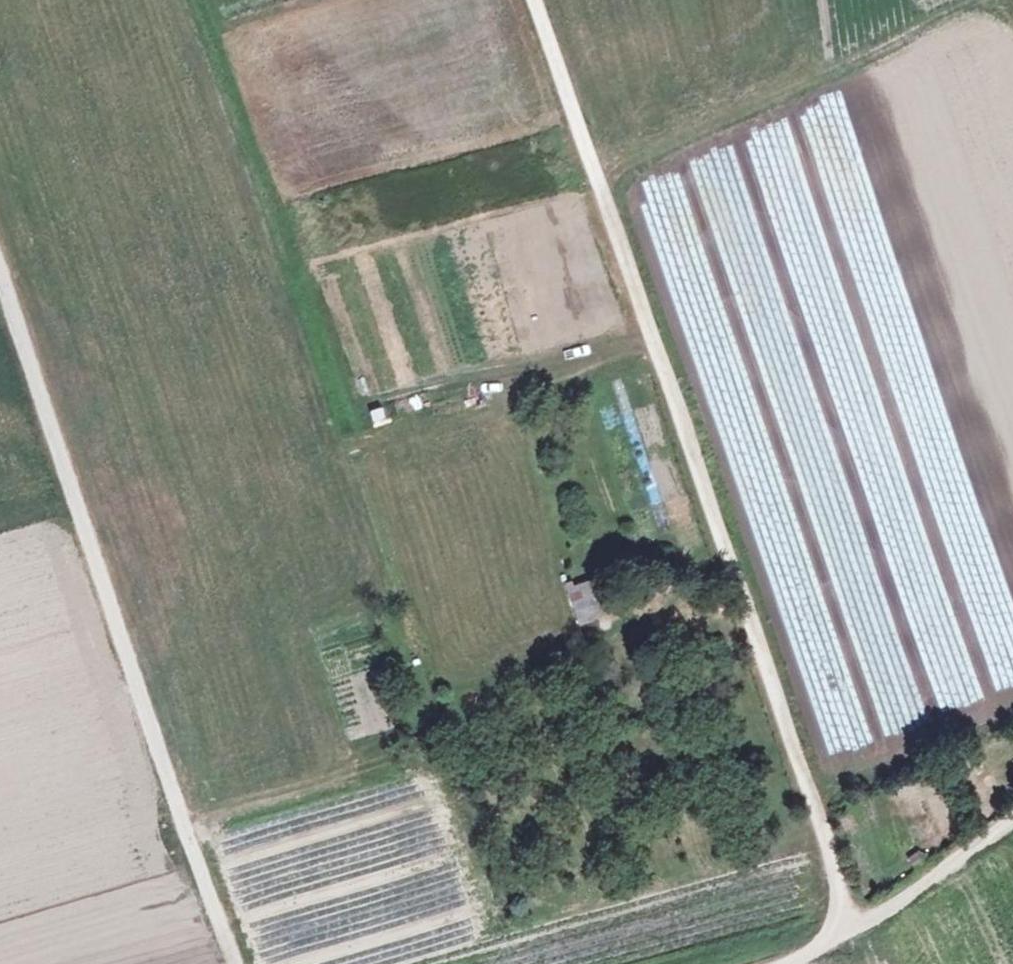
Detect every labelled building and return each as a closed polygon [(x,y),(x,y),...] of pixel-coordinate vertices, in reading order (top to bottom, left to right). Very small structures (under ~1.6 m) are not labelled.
[(601,579),(570,587),(581,623),(611,611),(601,579)] [(919,849),(908,857),(917,868),(927,860),(919,849)]
